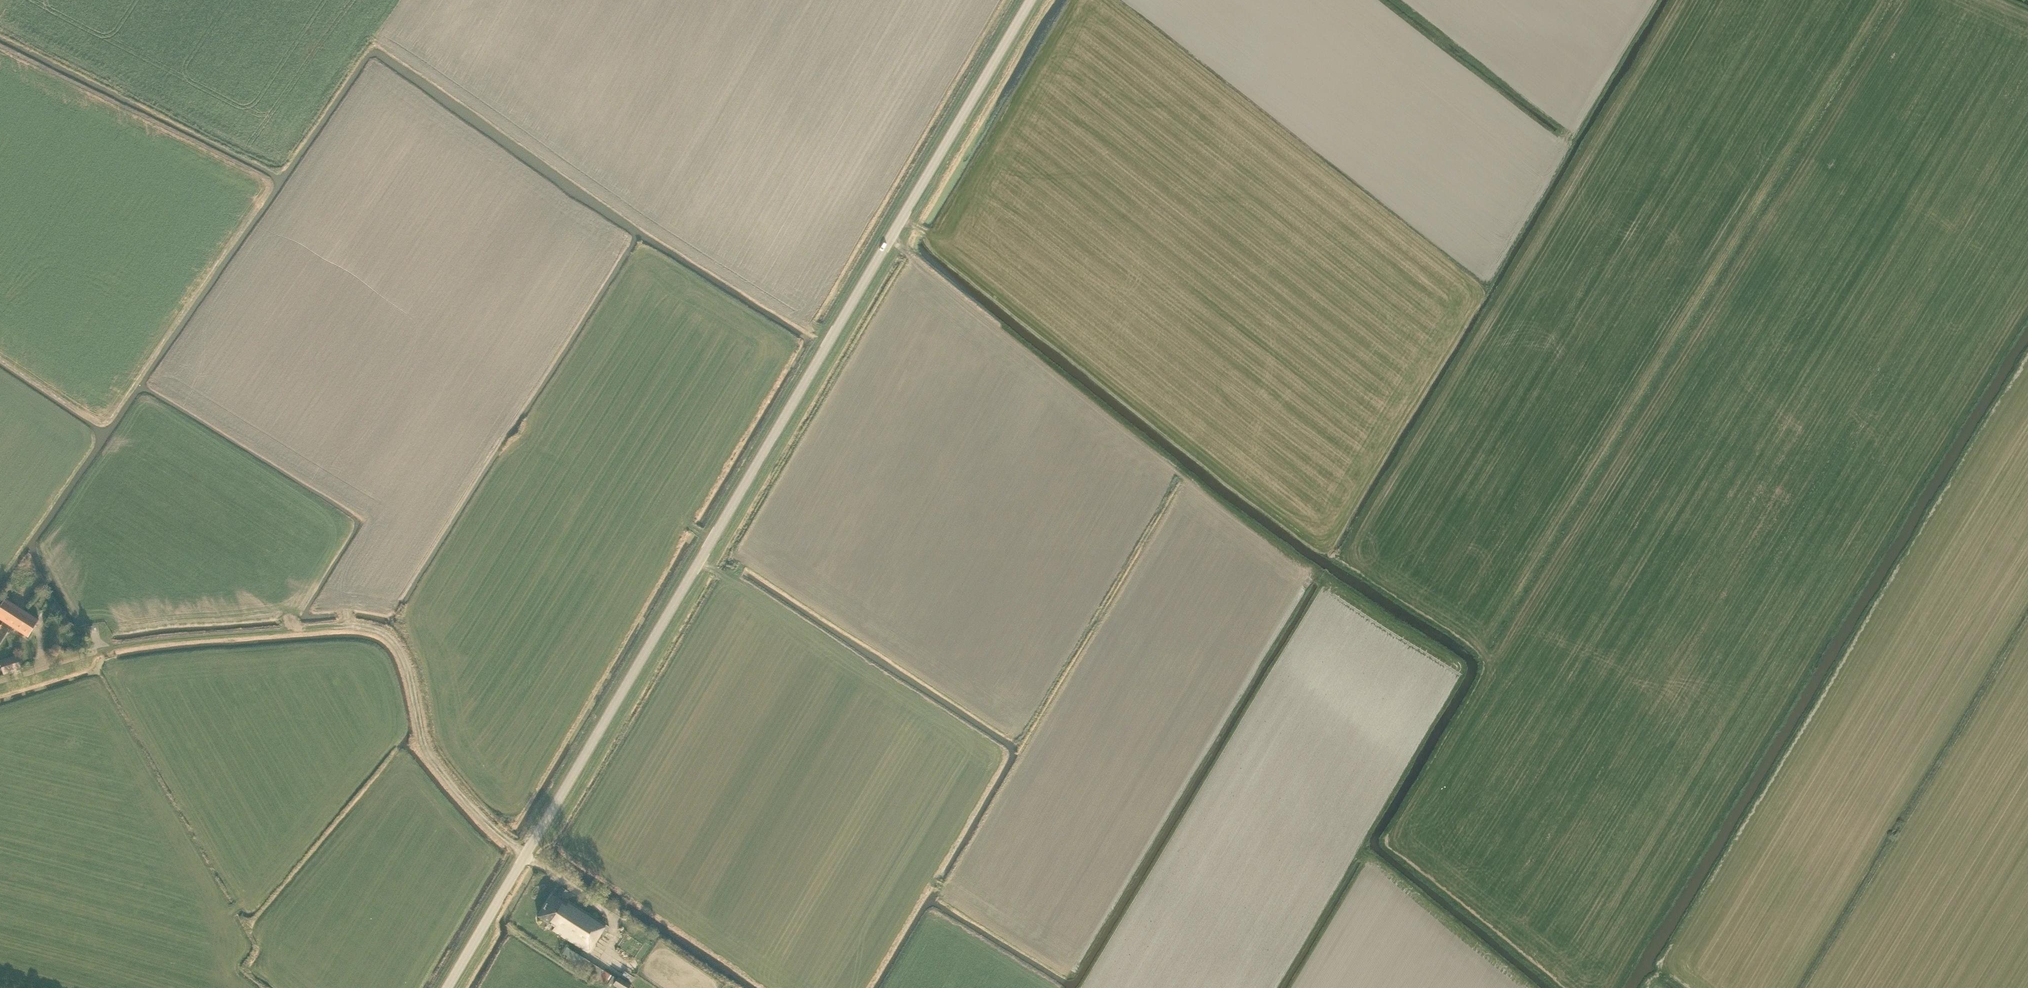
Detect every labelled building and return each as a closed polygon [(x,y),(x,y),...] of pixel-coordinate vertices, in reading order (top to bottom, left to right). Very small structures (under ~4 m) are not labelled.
[(28,637),(39,619),(5,598),(0,606),(0,620),(3,621),(9,625),(28,637)] [(3,621),(1,624),(0,624),(0,642),(8,629),(7,628),(9,625),(3,621)] [(9,672),(20,668),(16,655),(10,657),(12,664),(7,665),(9,672)] [(10,657),(0,660),(0,664),(3,674),(9,672),(7,665),(12,664),(10,657)] [(609,926),(568,901),(567,904),(552,895),(538,916),(555,926),(553,930),(570,941),(562,954),(612,986),(616,978),(576,953),(580,947),(588,952),(601,933),(604,936),(609,928),(609,927),(609,926)] [(618,977),(613,985),(618,987),(628,987),(631,984),(618,977)]
